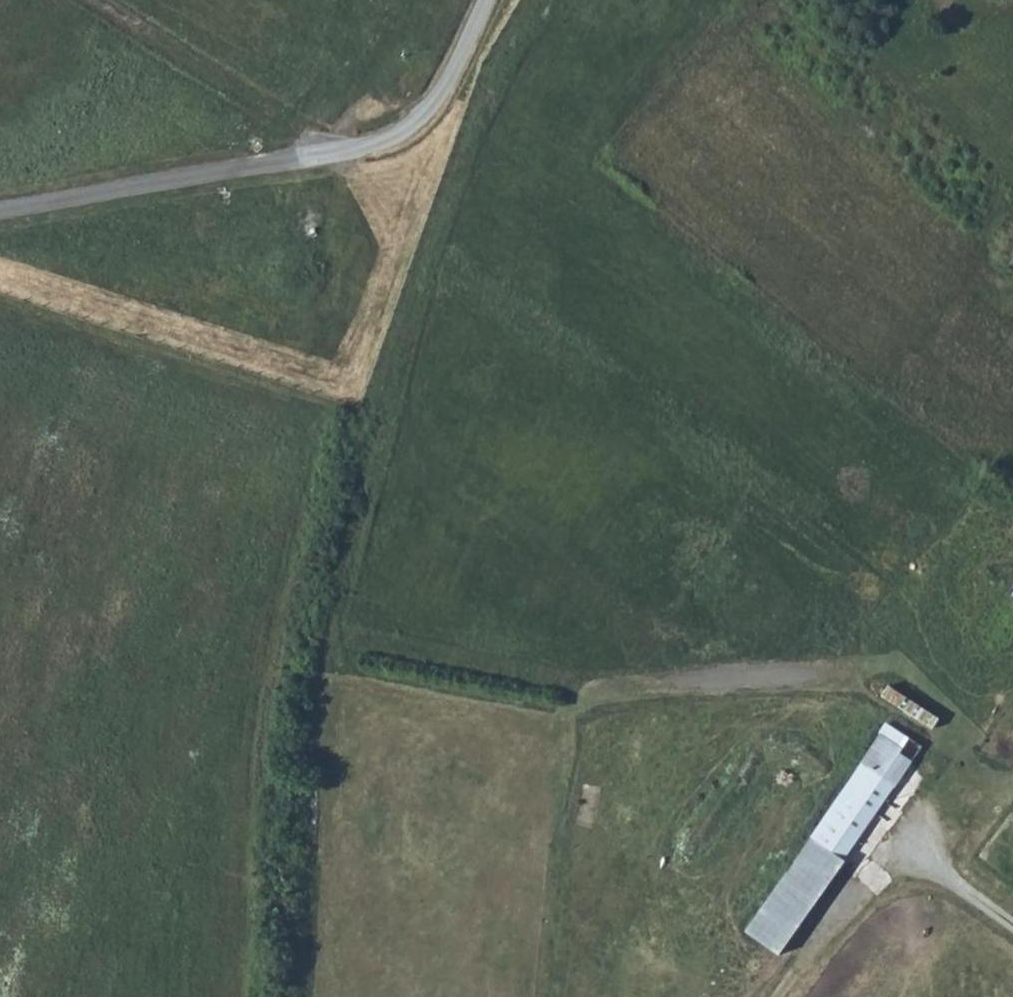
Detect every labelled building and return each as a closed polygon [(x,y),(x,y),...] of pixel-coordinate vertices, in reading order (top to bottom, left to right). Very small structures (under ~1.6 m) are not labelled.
[(910,740),(886,723),(745,927),(762,941),(783,911),(804,925),(847,863),(831,852),(910,740)]
